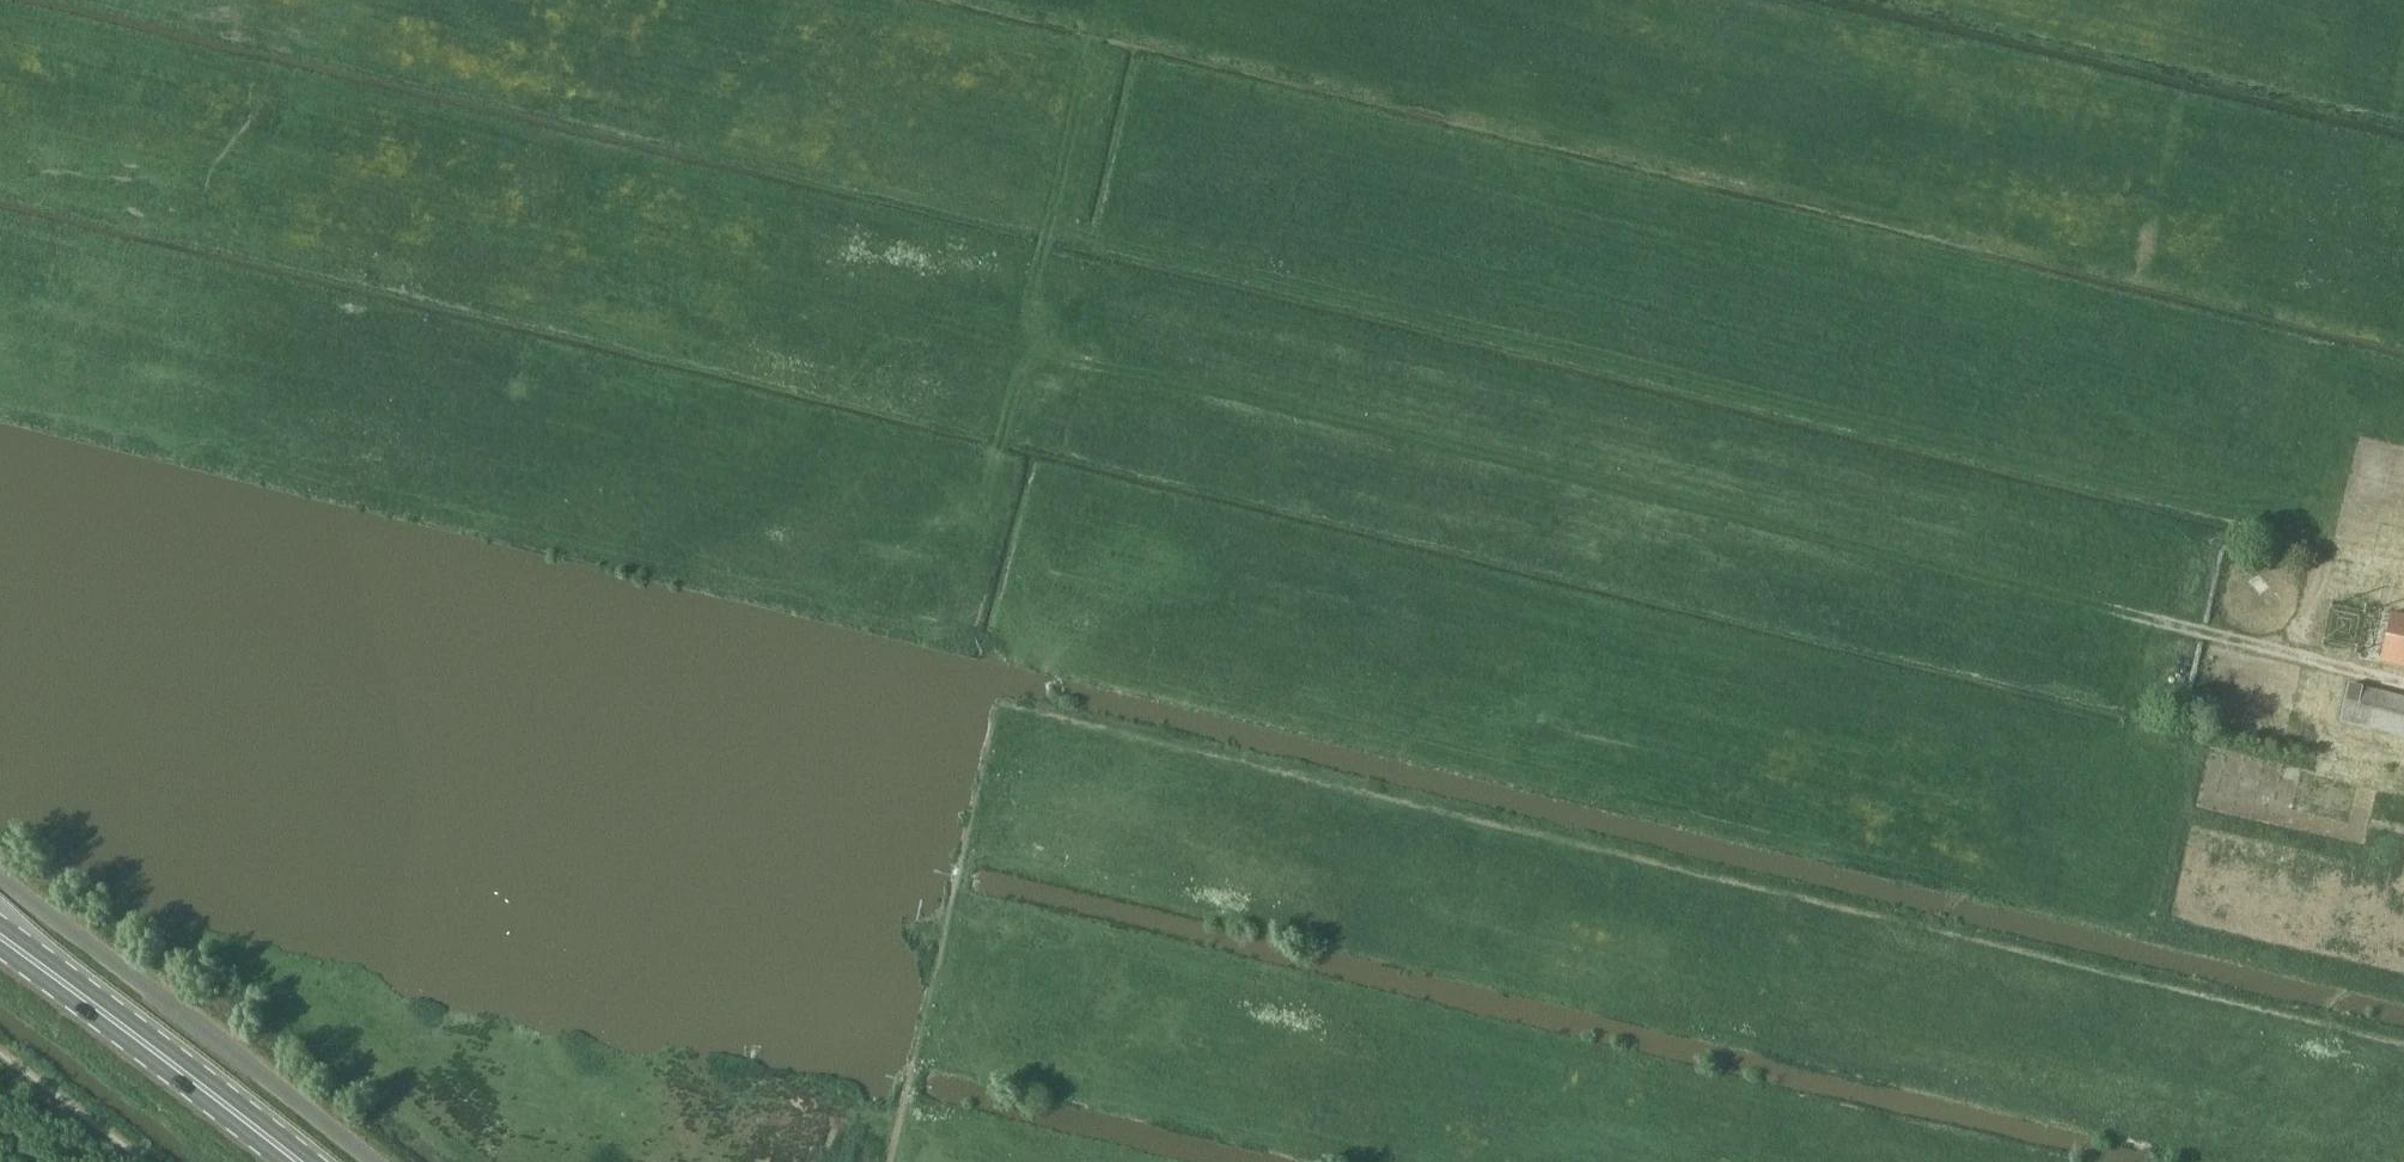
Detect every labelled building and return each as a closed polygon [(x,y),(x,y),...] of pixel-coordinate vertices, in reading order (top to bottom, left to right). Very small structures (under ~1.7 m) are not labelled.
[(2390,608),(2330,600),(2321,640),(2381,655),(2390,615),(2390,608)] [(2390,615),(2381,655),(2380,662),(2403,668),(2403,618),(2390,615)] [(2346,685),(2339,721),(2347,723),(2390,733),(2403,736),(2403,699),(2346,685)] [(2338,777),(2379,785),(2390,733),(2347,723),(2338,777)]
